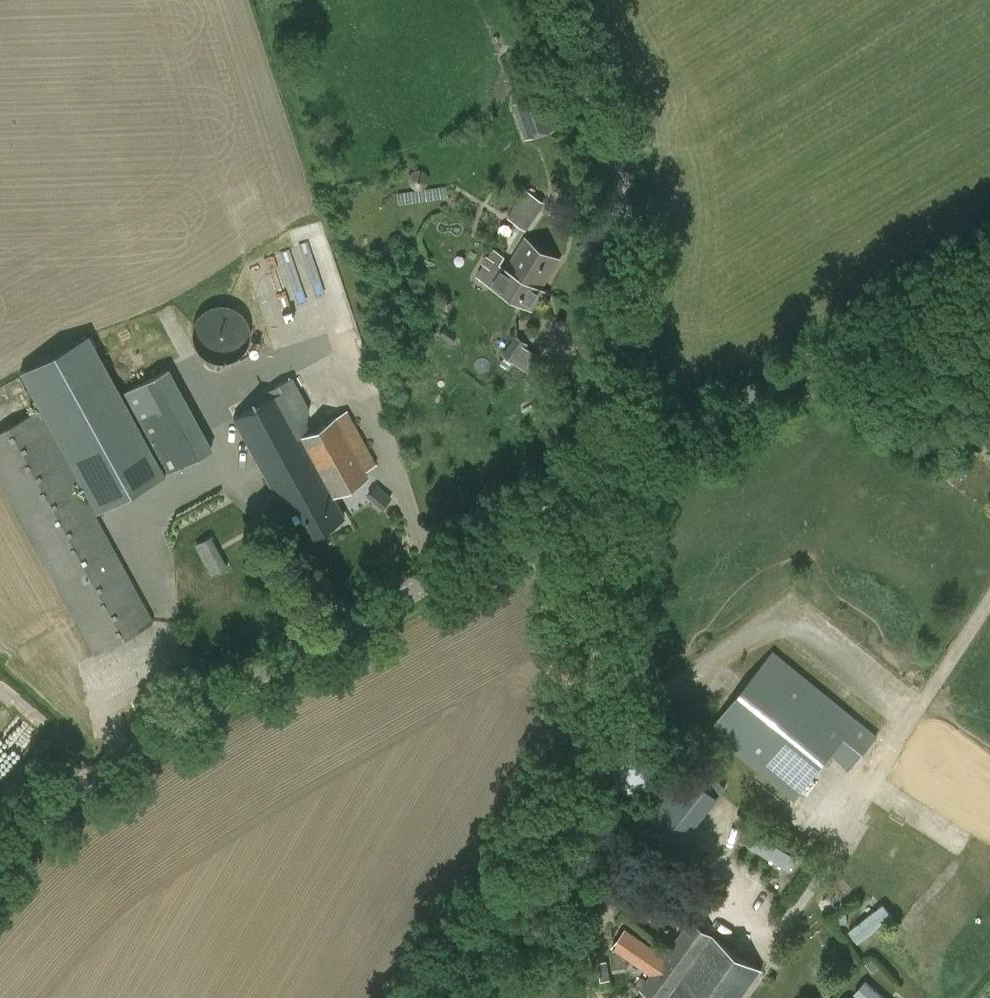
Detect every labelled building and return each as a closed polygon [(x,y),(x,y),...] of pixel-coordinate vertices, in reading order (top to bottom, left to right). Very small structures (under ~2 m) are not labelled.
[(525,140),(559,128),(547,93),(514,105),(525,140)] [(525,189),(507,215),(528,230),(546,203),(525,189)] [(525,238),(506,267),(541,288),(559,260),(525,238)] [(477,275),(532,310),(545,290),(541,288),(506,267),(504,266),(505,265),(500,262),(505,254),(495,247),(477,275)] [(228,305),(217,304),(208,307),(199,313),(194,321),(191,331),(192,341),(197,350),(204,357),(214,362),(224,362),(234,359),(242,353),(247,345),(250,335),(249,325),(244,316),(237,309),(228,305)] [(22,369),(97,510),(164,475),(90,333),(22,369)] [(517,334),(504,353),(524,367),(534,354),(525,347),(529,343),(517,334)] [(312,430),(306,420),(309,408),(292,376),(263,392),(268,399),(234,418),(300,541),(343,517),(332,496),(367,477),(364,471),(376,465),(347,411),(312,430)] [(154,622),(39,410),(0,431),(0,483),(94,655),(154,622)] [(193,416),(150,440),(168,473),(211,449),(193,416)] [(194,543),(213,574),(228,565),(209,533),(194,543)] [(794,801),(831,754),(850,770),(879,736),(774,650),(709,731),(794,801)] [(651,745),(642,742),(633,742),(625,746),(618,752),(614,761),(613,770),(615,779),(620,787),(627,792),(636,795),(645,794),(654,791),(661,784),(665,776),(666,767),(664,758),(659,750),(651,745)] [(673,855),(679,847),(718,797),(702,784),(679,767),(634,823),(673,855)] [(787,868),(795,855),(757,831),(749,844),(787,868)] [(880,900),(849,930),(860,942),(892,911),(880,900)] [(763,970),(691,919),(665,956),(626,928),(612,947),(650,975),(640,988),(653,997),(742,997),(763,970)] [(860,997),(889,997),(866,977),(853,991),(860,997)]
